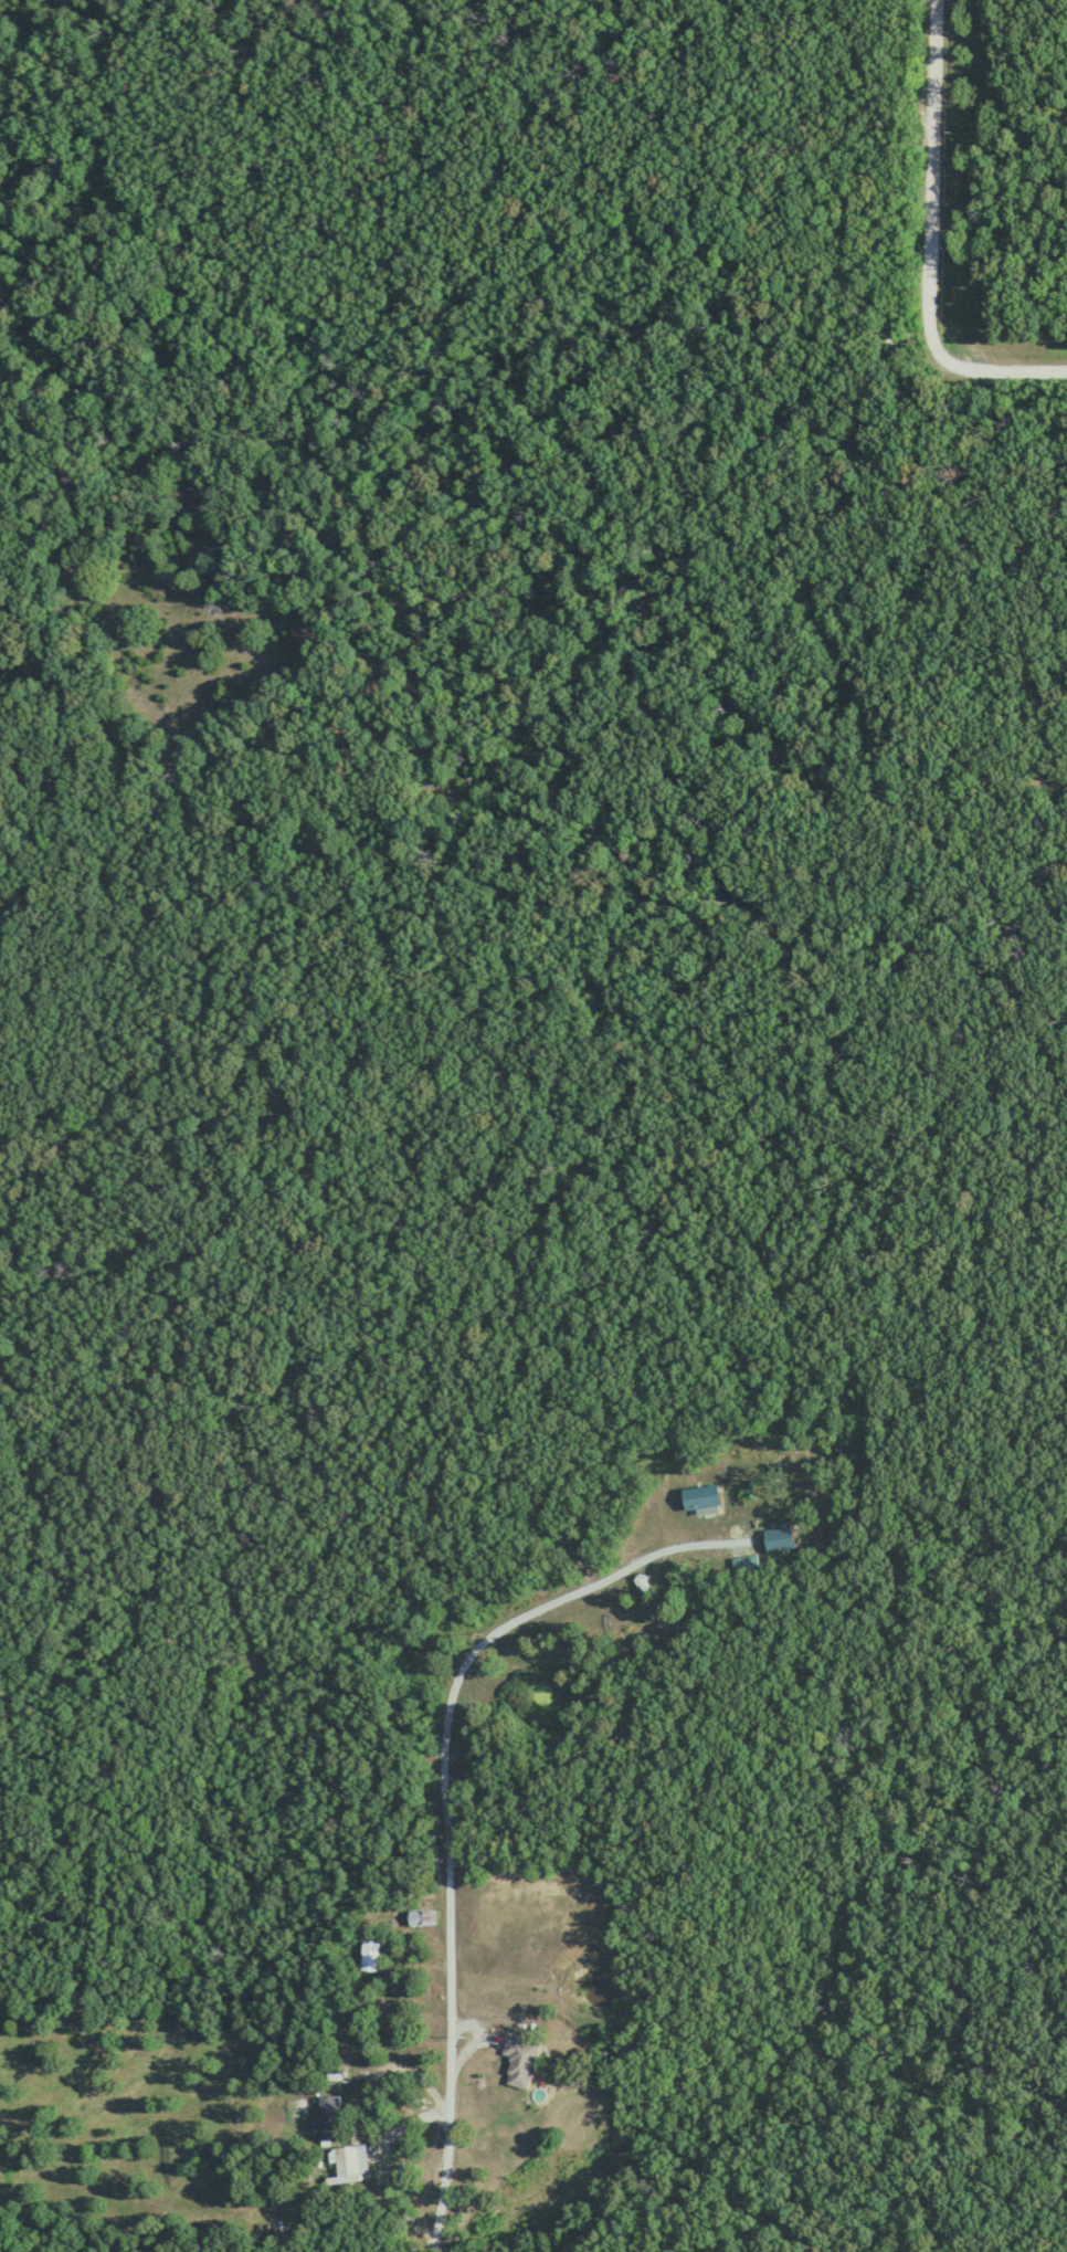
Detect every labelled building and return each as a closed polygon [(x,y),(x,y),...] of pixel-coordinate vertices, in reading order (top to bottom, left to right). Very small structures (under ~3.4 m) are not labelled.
[(505,2084),(529,2089),(539,2043),(506,2035),(501,2055),(512,2057),(505,2084)] [(340,2135),(340,2095),(317,2095),(317,2135),(340,2135)] [(361,2177),(356,2144),(333,2148),(338,2181),(361,2177)]
